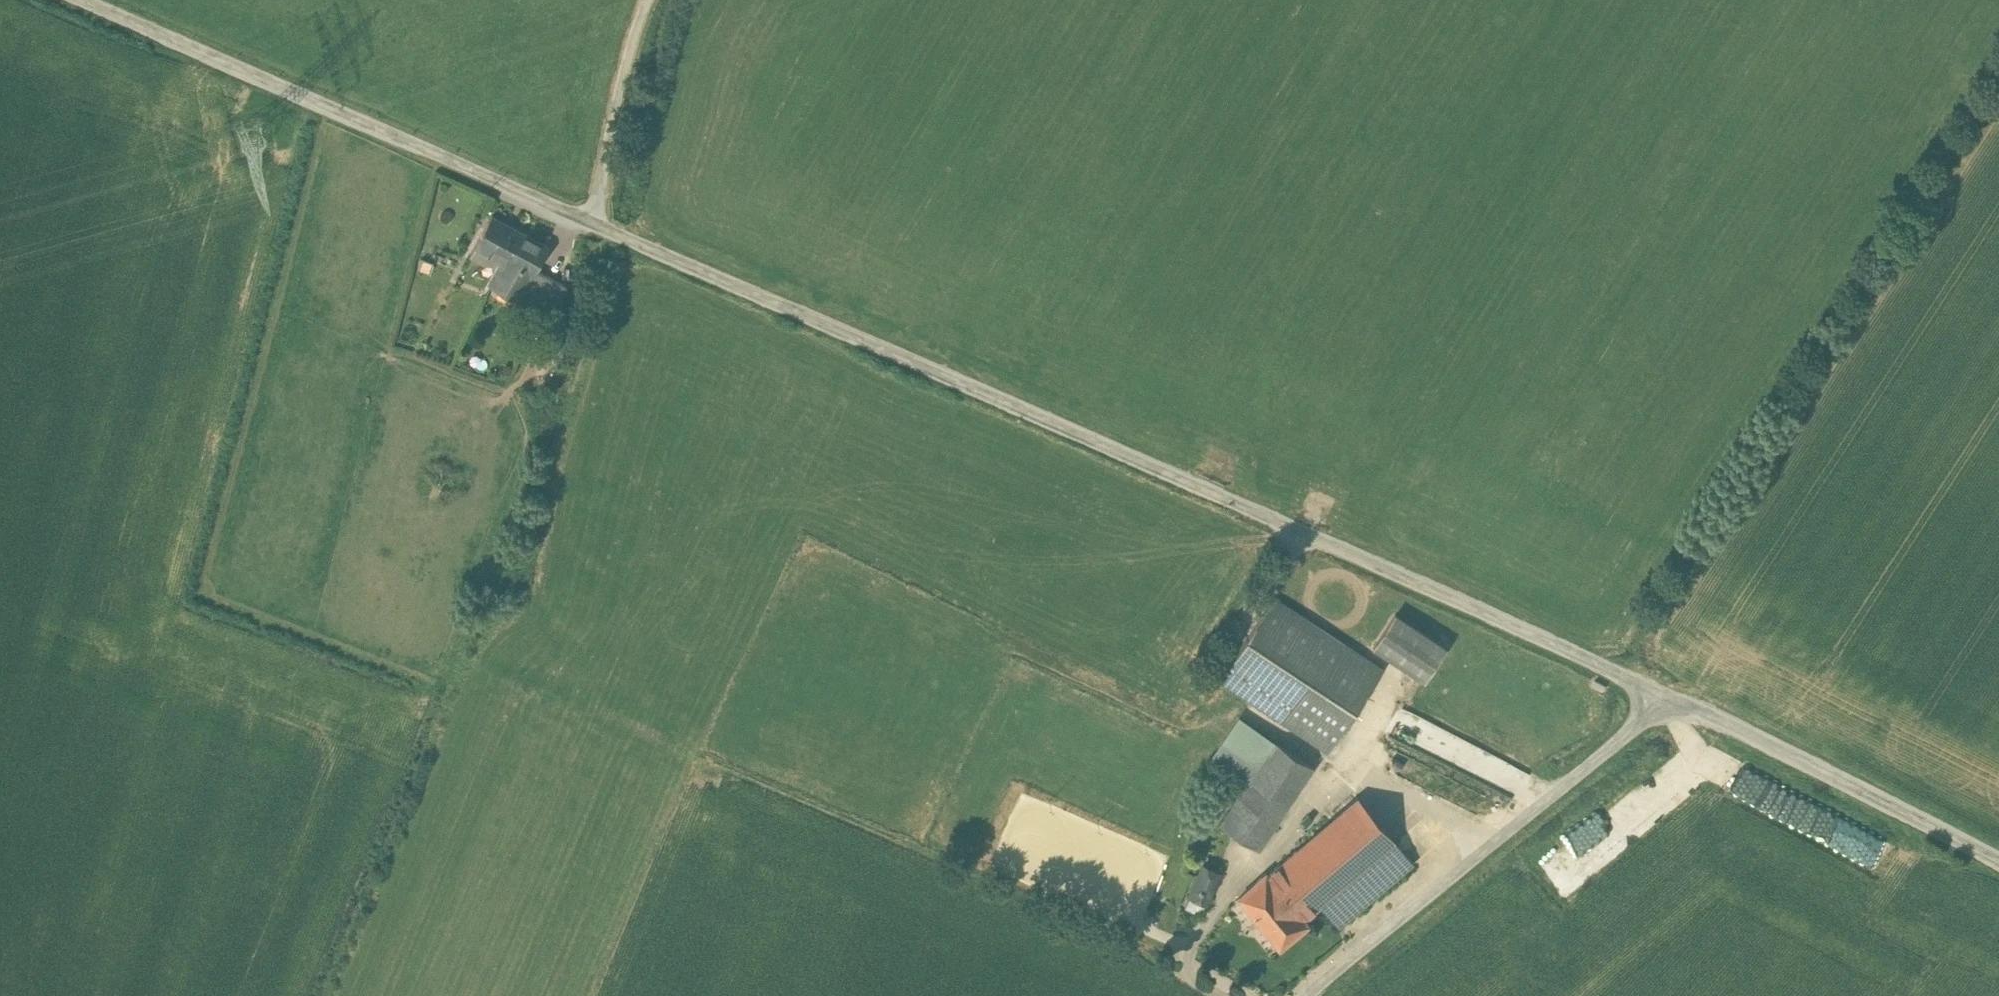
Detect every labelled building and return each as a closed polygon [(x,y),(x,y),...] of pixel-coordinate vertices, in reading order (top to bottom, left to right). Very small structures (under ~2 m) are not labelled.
[(553,245),(493,214),(475,247),(509,265),(498,285),(521,296),(533,273),(537,274),(553,245)] [(555,298),(561,282),(540,275),(535,292),(555,298)] [(1367,658),(1274,596),(1219,679),(1251,701),(1328,752),(1383,668),(1367,658)] [(1445,647),(1394,614),(1373,647),(1418,678),(1423,680),(1445,647)] [(1313,766),(1239,717),(1213,756),(1248,779),(1219,823),(1259,848),(1313,766)] [(1357,796),(1266,872),(1303,918),(1320,904),(1338,926),(1414,863),(1357,796)] [(1219,871),(1202,863),(1188,894),(1205,902),(1219,871)] [(1303,918),(1266,872),(1265,871),(1238,895),(1280,946),(1307,923),(1303,918)] [(1200,913),(1205,902),(1188,894),(1183,906),(1200,913)]
